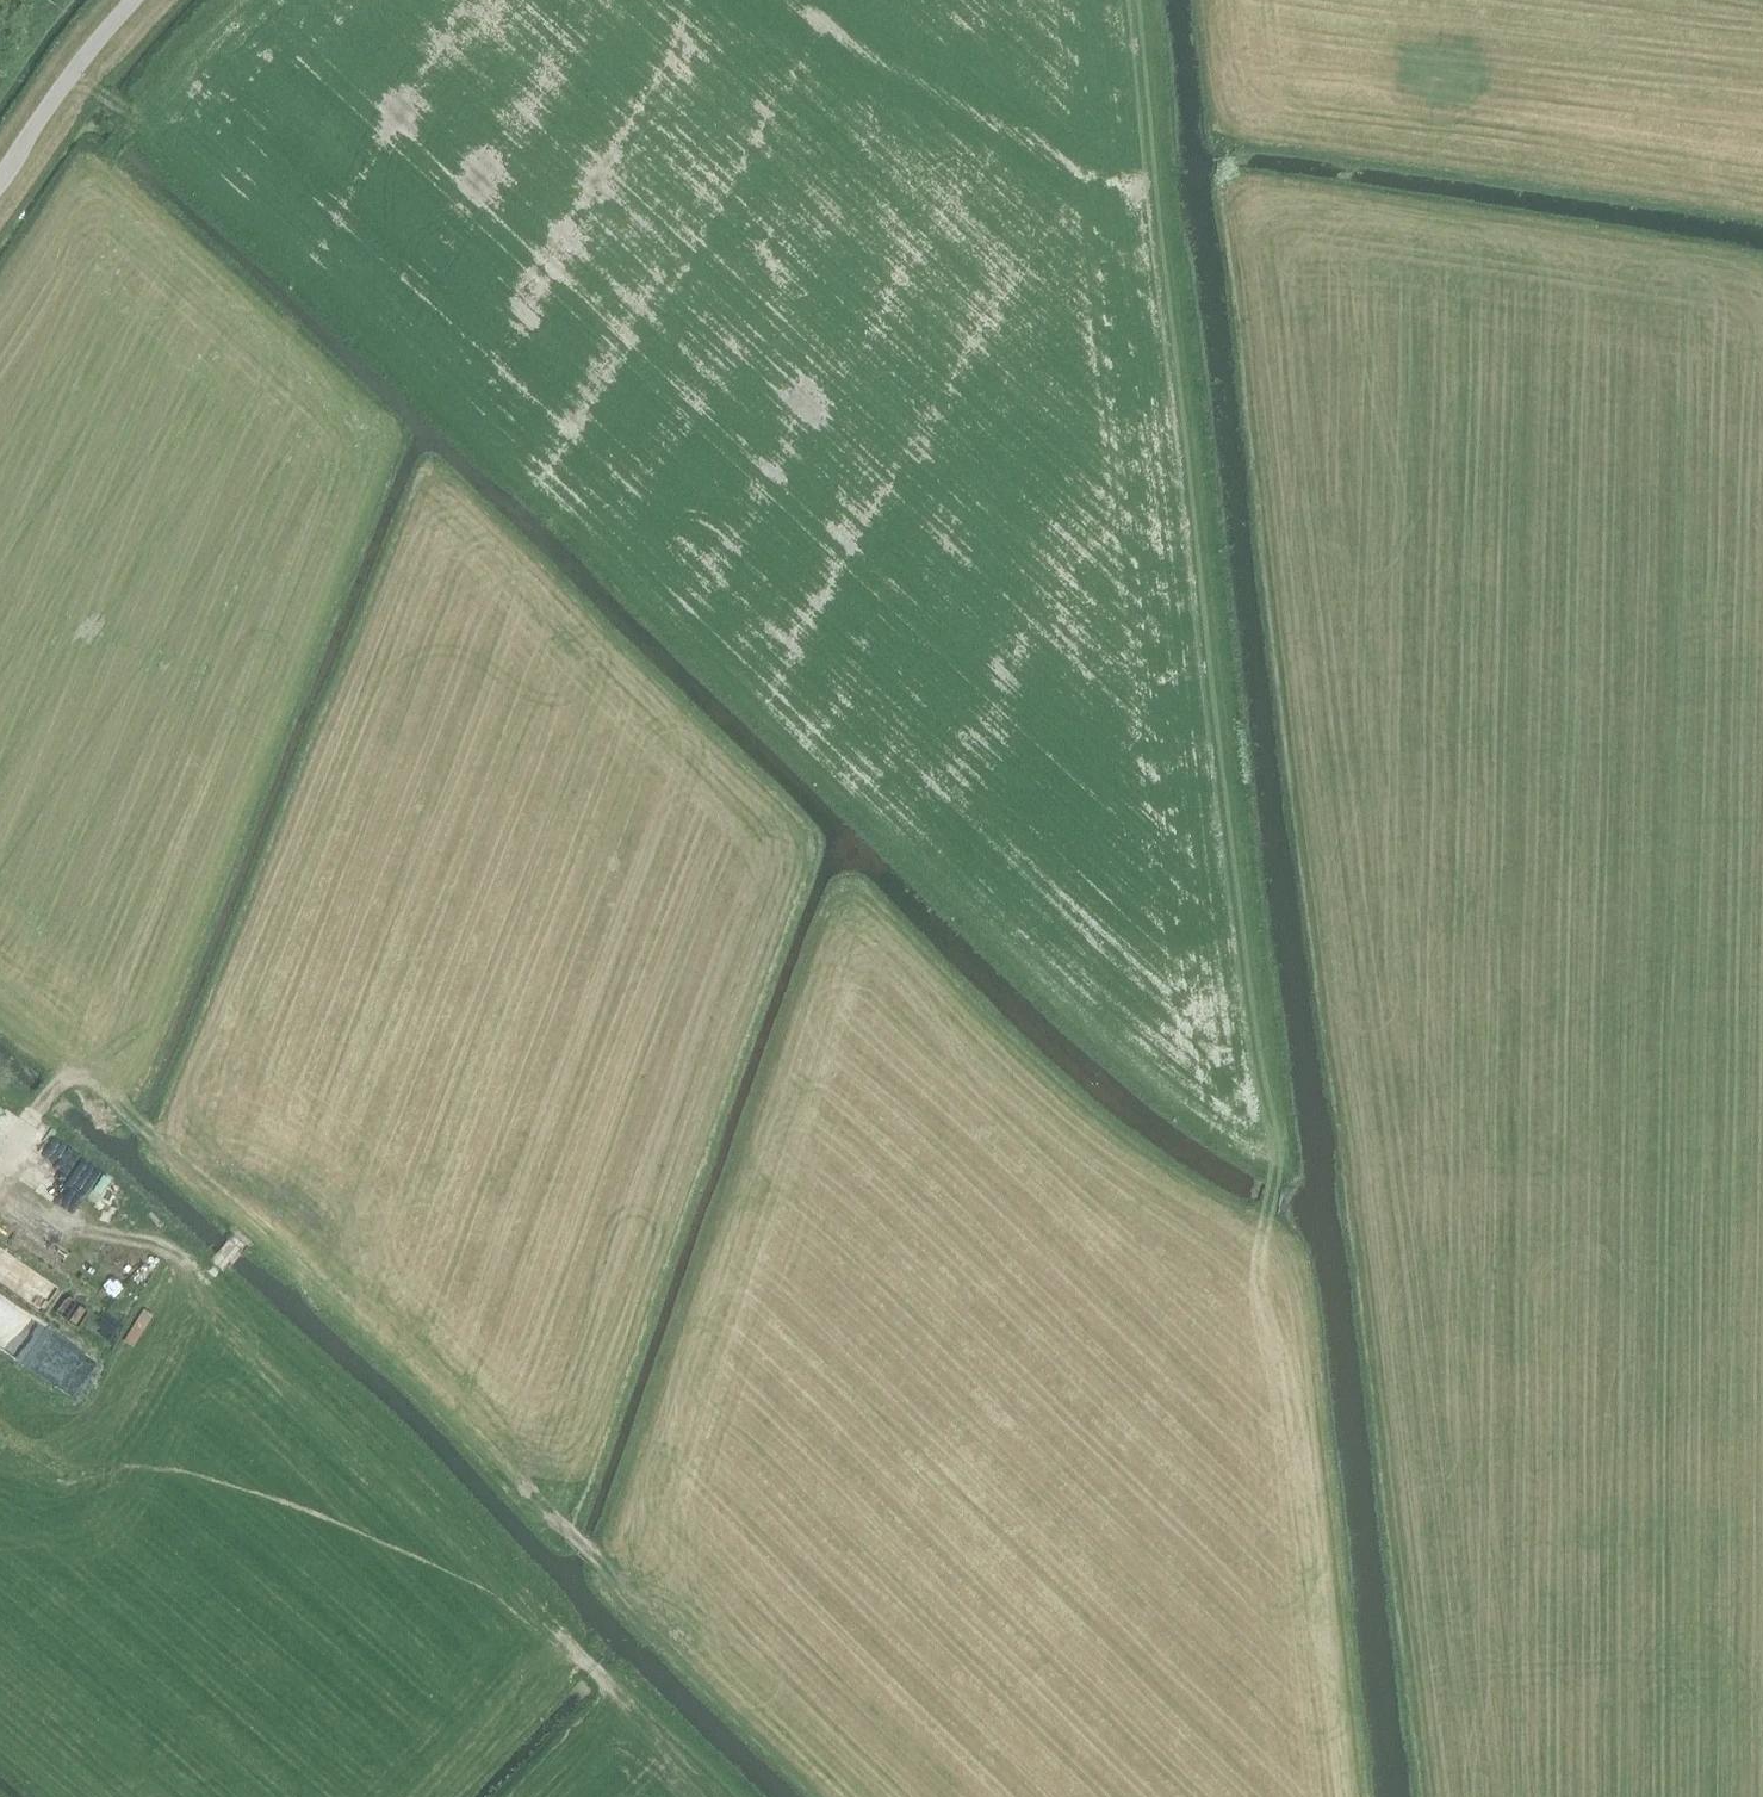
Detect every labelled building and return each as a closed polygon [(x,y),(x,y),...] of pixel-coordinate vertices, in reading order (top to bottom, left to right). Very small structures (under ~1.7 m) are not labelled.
[(43,1126),(19,1161),(84,1205),(108,1171),(43,1126)]
